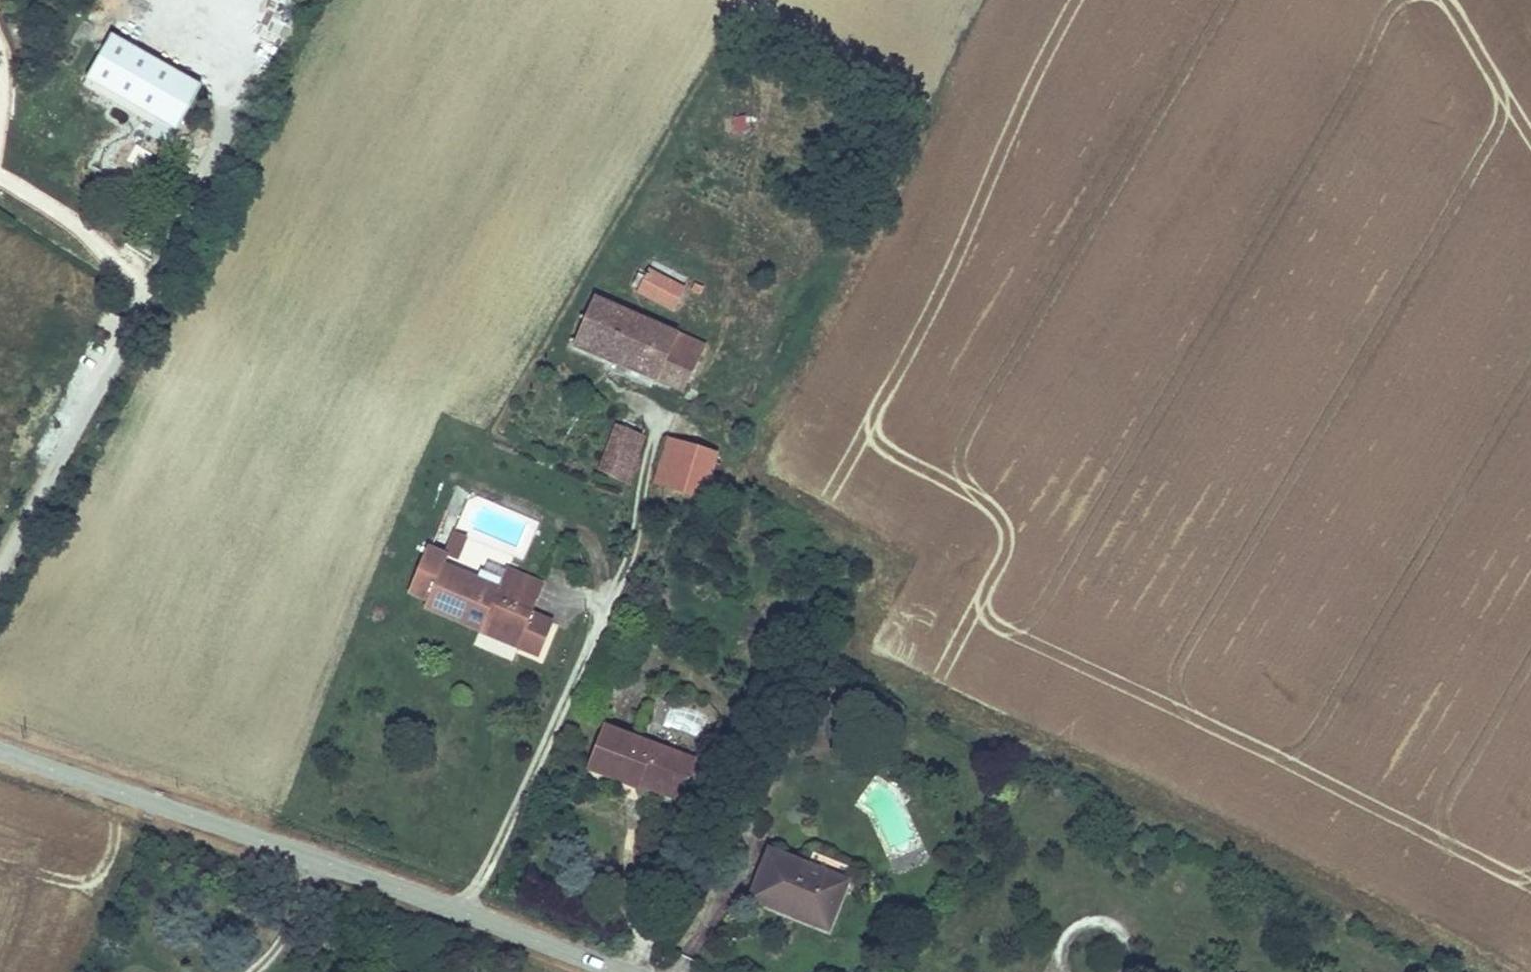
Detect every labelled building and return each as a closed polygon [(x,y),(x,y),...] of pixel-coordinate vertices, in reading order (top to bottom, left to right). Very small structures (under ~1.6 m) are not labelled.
[(203,82),(113,32),(88,77),(178,126),(203,82)] [(682,288),(648,274),(647,277),(638,273),(634,283),(643,287),(640,295),(673,309),(682,288)] [(670,321),(599,291),(575,346),(687,394),(711,339),(670,321)] [(630,480),(647,432),(619,422),(602,470),(630,480)] [(706,495),(719,447),(670,434),(657,482),(706,495)] [(447,548),(446,551),(450,553),(460,557),(469,535),(455,529),(447,548)] [(528,633),(523,647),(540,654),(556,617),(535,608),(546,582),(505,565),(498,583),(480,576),(446,562),(450,553),(446,551),(447,548),(430,541),(409,592),(428,600),(425,607),(481,630),(487,616),(528,633)] [(498,583),(505,565),(488,558),(480,576),(498,583)] [(528,633),(487,616),(481,630),(523,647),(528,633)] [(693,753),(606,723),(591,766),(639,783),(644,769),(690,785),(701,756),(693,753)] [(686,799),(690,785),(644,769),(639,783),(676,796),(686,799)] [(854,877),(772,844),(749,899),(831,932),(854,877)]
